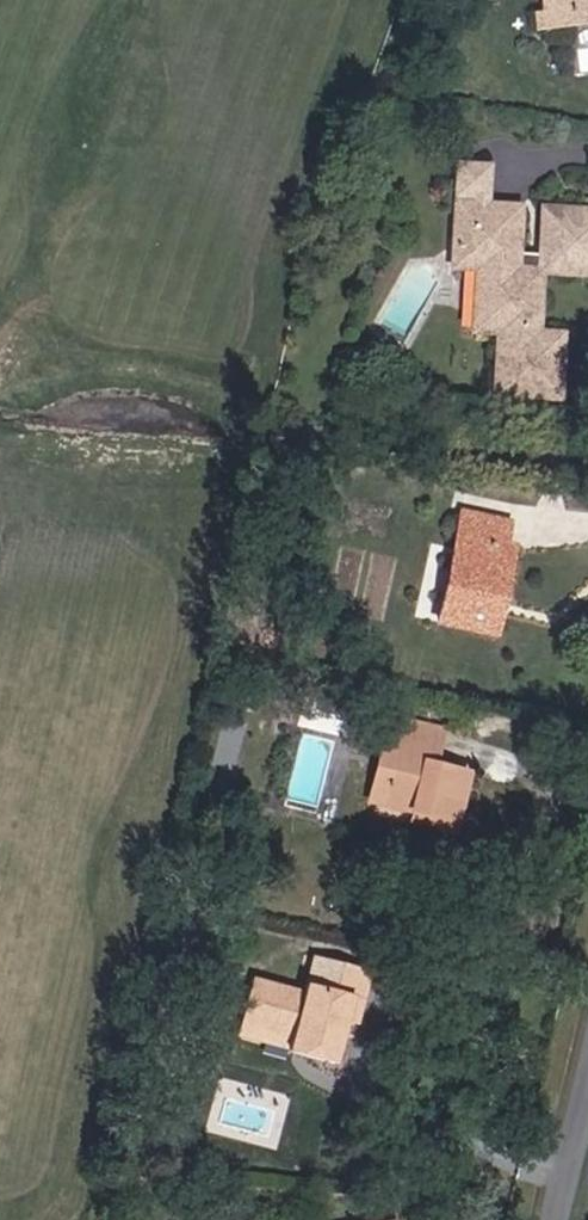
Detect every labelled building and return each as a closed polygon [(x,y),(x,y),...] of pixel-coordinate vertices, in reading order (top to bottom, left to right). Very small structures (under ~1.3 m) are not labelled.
[(587,28),(587,0),(573,0),(574,11),(548,11),(540,12),(542,30),(587,28)] [(574,11),(573,0),(547,0),(548,11),(574,11)] [(453,196),(453,211),(473,211),(472,156),(434,157),(435,197),(453,196)] [(453,211),(435,211),(436,238),(441,238),(442,251),(436,251),(437,257),(461,256),(461,276),(463,337),(488,336),(489,397),(552,396),(551,334),(524,334),(523,275),(586,274),(585,208),(522,210),(522,262),(500,262),(499,210),(473,211),(453,211)] [(461,256),(437,257),(437,277),(461,276),(461,256)] [(476,597),(464,595),(477,532),(481,515),(434,507),(413,615),(469,626),(476,597)] [(464,595),(476,597),(489,534),(477,532),(464,595)] [(395,806),(446,816),(459,759),(422,751),(429,715),(378,704),(372,729),(383,732),(369,793),(396,798),(395,806)] [(336,1042),(345,993),(349,971),(366,973),(370,948),(307,936),(301,972),(248,961),(241,1001),(307,1015),(305,1036),(336,1042)] [(345,993),(362,994),(366,973),(349,971),(345,993)] [(291,1034),(305,1036),(307,1015),(241,1001),(239,1012),(293,1024),(291,1034)]
